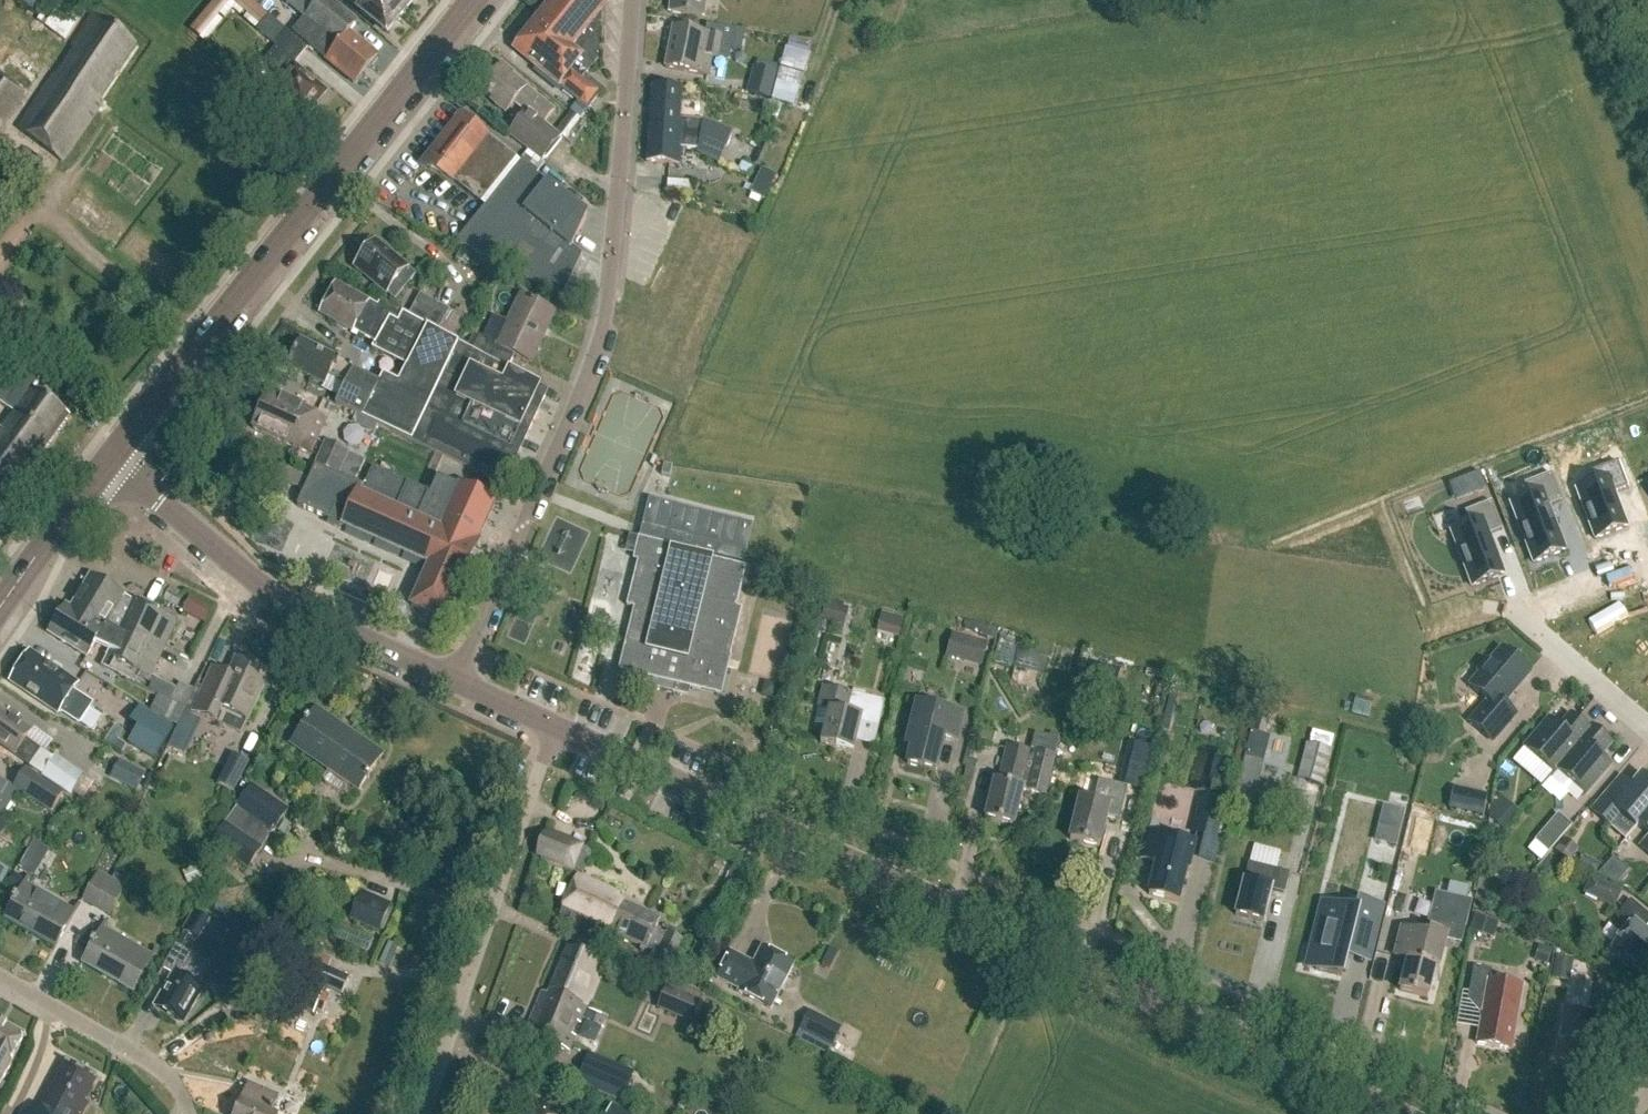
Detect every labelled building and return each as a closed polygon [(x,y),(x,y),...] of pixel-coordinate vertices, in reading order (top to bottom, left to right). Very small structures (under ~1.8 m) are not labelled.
[(41,17),(39,22),(66,41),(87,9),(79,3),(81,1),(79,0),(15,0),(41,17)] [(249,0),(217,0),(190,31),(200,40),(201,39),(206,43),(224,22),(219,18),(220,16),(226,21),(233,11),(241,17),(244,13),(247,16),(244,20),(255,30),(259,26),(260,27),(268,17),(249,0)] [(379,58),(350,34),(359,23),(330,0),(290,0),(286,5),(305,20),(294,34),(329,62),(328,63),(357,86),(379,58)] [(402,18),(379,0),(350,0),(362,10),(360,12),(388,35),(402,18)] [(402,18),(416,0),(379,0),(402,18)] [(516,51),(538,69),(535,72),(557,89),(559,87),(588,110),(602,91),(585,78),(591,70),(591,69),(598,60),(603,0),(558,0),(516,51)] [(705,0),(671,0),(669,14),(703,19),(705,0)] [(64,162),(104,104),(99,100),(136,46),(95,18),(17,130),(64,162)] [(308,119),(317,108),(314,106),(324,94),(304,76),(306,74),(294,64),(305,50),(269,19),(258,32),(277,48),(266,61),(286,79),(274,93),(304,118),(305,117),(308,119)] [(721,59),(725,38),(674,29),(666,69),(708,77),(711,57),(721,59)] [(32,87),(3,65),(0,63),(0,131),(32,87)] [(555,112),(512,78),(515,75),(503,66),(484,90),(495,98),(494,105),(507,114),(514,105),(527,115),(510,137),(538,159),(557,136),(544,125),(555,112)] [(771,100),(779,73),(755,67),(747,93),(771,100)] [(720,164),(727,149),(733,134),(702,122),(679,120),(682,90),(653,88),(647,163),(679,165),(680,149),(700,151),(700,154),(720,164)] [(518,167),(519,166),(515,163),(517,161),(460,118),(421,169),(456,185),(482,205),(514,164),(518,167)] [(520,164),(519,166),(518,167),(489,204),(485,208),(457,245),(559,298),(582,259),(570,246),(588,216),(520,164)] [(674,175),(673,189),(694,190),(695,176),(674,175)] [(396,302),(416,276),(376,243),(355,270),(396,302)] [(337,287),(321,315),(368,340),(374,345),(372,350),(408,367),(428,327),(403,314),(404,313),(381,301),(377,309),(337,287)] [(403,314),(428,327),(438,332),(449,312),(437,306),(435,311),(411,299),(404,313),(403,314)] [(474,351),(509,370),(515,356),(532,365),(556,315),(521,299),(499,347),(480,338),(474,351)] [(518,455),(548,391),(509,370),(474,351),(458,344),(450,339),(445,336),(438,332),(428,327),(408,367),(406,372),(488,415),(478,436),(518,455)] [(343,384),(351,368),(302,343),(289,368),(327,386),(331,378),(343,384)] [(380,385),(354,372),(337,408),(363,420),(380,385)] [(363,420),(504,486),(518,455),(478,436),(488,415),(406,372),(400,385),(384,377),(380,385),(363,420)] [(0,373),(0,406),(15,417),(3,432),(0,430),(0,520),(2,522),(41,468),(36,464),(69,418),(32,392),(39,382),(30,376),(21,389),(0,373)] [(311,458),(327,422),(269,395),(253,431),(311,458)] [(326,444),(321,455),(344,464),(348,454),(326,444)] [(348,454),(344,464),(337,478),(354,485),(365,462),(348,454)] [(337,478),(344,464),(321,455),(315,467),(337,478)] [(1595,541),(1627,528),(1614,494),(1628,489),(1618,463),(1591,473),(1595,484),(1576,492),(1595,541)] [(664,466),(661,476),(670,478),(672,468),(673,468),(664,466)] [(429,568),(411,608),(442,622),(443,618),(460,581),(461,581),(479,542),(478,542),(495,505),(438,479),(432,491),(430,497),(373,471),(364,491),(315,469),(312,477),(310,480),(281,468),(276,480),(305,493),(297,509),(330,523),(330,522),(344,528),(343,529),(429,568)] [(1456,502),(1486,490),(1480,473),(1450,485),(1456,502)] [(1549,508),(1562,503),(1551,476),(1525,486),(1529,498),(1511,505),(1533,564),(1565,552),(1549,508)] [(1452,534),(1469,580),(1472,588),(1485,583),(1504,576),(1489,536),(1502,531),(1492,504),(1465,514),(1470,527),(1452,534)] [(653,689),(663,691),(684,696),(687,688),(721,696),(742,611),(736,610),(745,572),(670,554),(671,550),(638,541),(638,542),(642,543),(626,608),(634,610),(619,671),(655,680),(653,689)] [(165,645),(167,645),(178,623),(137,603),(135,607),(123,600),(124,598),(92,577),(71,612),(103,632),(106,628),(121,635),(125,627),(164,648),(165,645)] [(191,609),(215,619),(218,609),(194,600),(191,609)] [(826,603),(821,620),(835,625),(840,607),(826,603)] [(103,632),(71,612),(66,608),(49,635),(87,659),(96,644),(112,651),(121,635),(106,628),(103,632)] [(150,679),(167,645),(165,645),(164,648),(125,627),(121,635),(112,651),(108,659),(150,679)] [(190,660),(198,644),(185,638),(178,654),(190,660)] [(970,639),(964,662),(982,667),(988,644),(970,639)] [(1018,650),(1014,667),(1029,671),(1033,654),(1018,650)] [(1509,658),(1502,651),(1491,664),(1485,664),(1479,671),(1480,676),(1470,687),(1485,700),(1485,706),(1470,724),(1493,743),(1515,717),(1502,706),(1529,675),(1522,668),(1522,663),(1514,656),(1509,658)] [(52,669),(29,654),(9,685),(58,717),(59,716),(60,716),(61,714),(79,726),(91,706),(73,694),(78,686),(61,675),(61,671),(55,668),(52,669)] [(1094,654),(1086,683),(1103,688),(1111,659),(1094,654)] [(213,670),(193,714),(215,724),(222,711),(247,723),(269,676),(236,661),(229,677),(213,670)] [(156,678),(150,691),(160,696),(171,702),(178,689),(156,678)] [(820,745),(852,752),(860,722),(877,727),(883,702),(823,688),(814,726),(824,729),(820,745)] [(160,696),(151,712),(179,726),(187,710),(171,702),(160,696)] [(956,743),(962,720),(963,716),(955,714),(916,704),(905,748),(911,750),(907,766),(935,773),(943,740),(956,743)] [(136,728),(126,744),(153,760),(173,728),(140,708),(130,724),(136,728)] [(358,792),(384,755),(316,708),(291,745),(358,792)] [(0,711),(0,748),(19,761),(22,757),(32,764),(41,752),(27,741),(32,734),(0,711)] [(1589,733),(1589,732),(1570,716),(1559,730),(1549,721),(1524,749),(1554,775),(1557,772),(1556,771),(1589,733)] [(1556,771),(1557,772),(1585,796),(1610,768),(1600,759),(1611,746),(1592,729),(1589,732),(1589,733),(1556,771)] [(1054,758),(1058,741),(1034,735),(1030,753),(1007,747),(998,784),(994,783),(985,820),(1014,827),(1023,791),(1045,796),(1054,758)] [(1230,790),(1238,741),(1199,736),(1192,785),(1230,790)] [(1323,787),(1332,750),(1308,744),(1299,780),(1323,787)] [(72,795),(85,776),(56,757),(43,775),(72,795)] [(1259,762),(1246,759),(1243,768),(1256,772),(1259,762)] [(137,789),(144,775),(118,762),(111,776),(137,789)] [(53,813),(66,794),(27,768),(14,788),(53,813)] [(1632,787),(1621,777),(1592,812),(1613,830),(1623,819),(1635,830),(1638,827),(1637,827),(1647,814),(1647,782),(1641,776),(1632,787)] [(14,789),(0,781),(0,811),(14,789)] [(1118,821),(1126,789),(1099,782),(1094,803),(1080,800),(1069,840),(1099,848),(1106,818),(1118,821)] [(248,870),(266,843),(288,811),(251,786),(211,845),(248,870)] [(1505,831),(1520,812),(1500,795),(1493,803),(1490,818),(1505,831)] [(1487,799),(1475,796),(1471,814),(1483,817),(1487,799)] [(1214,839),(1223,803),(1204,799),(1195,834),(1214,839)] [(1405,813),(1387,808),(1383,826),(1401,830),(1405,813)] [(1637,827),(1638,827),(1647,836),(1647,814),(1637,827)] [(1548,854),(1571,827),(1558,816),(1535,843),(1548,854)] [(20,832),(0,821),(0,840),(12,846),(20,832)] [(584,874),(593,853),(584,848),(584,846),(547,832),(535,857),(574,872),(575,870),(584,874)] [(1192,850),(1165,843),(1166,840),(1146,835),(1140,860),(1157,864),(1149,895),(1178,902),(1185,871),(1188,872),(1194,848),(1193,848),(1192,850)] [(1640,848),(1647,855),(1647,839),(1640,848)] [(1249,865),(1245,882),(1236,916),(1264,923),(1272,892),(1285,895),(1290,875),(1249,865)] [(96,910),(111,882),(99,875),(84,902),(96,910)] [(654,935),(656,931),(660,922),(624,905),(625,903),(617,900),(619,895),(578,876),(560,915),(608,937),(609,934),(643,950),(641,954),(644,955),(646,951),(653,954),(649,962),(669,971),(682,943),(668,936),(666,940),(654,935)] [(1623,893),(1591,878),(1583,895),(1615,910),(1623,893)] [(111,882),(96,910),(109,917),(124,890),(111,882)] [(75,916),(24,887),(16,901),(15,899),(12,904),(14,905),(5,921),(55,950),(75,916)] [(379,933),(390,907),(362,895),(350,921),(379,933)] [(1460,945),(1471,904),(1444,897),(1438,923),(1433,922),(1429,937),(1401,930),(1394,957),(1407,960),(1399,992),(1427,999),(1435,968),(1439,969),(1446,941),(1460,945)] [(1342,977),(1347,955),(1349,947),(1369,951),(1371,952),(1382,908),(1360,902),(1358,913),(1346,910),(1325,905),(1323,904),(1312,950),(1320,952),(1316,971),(1342,977)] [(1630,902),(1615,919),(1628,930),(1608,952),(1622,964),(1625,961),(1647,981),(1647,917),(1630,902)] [(193,912),(181,932),(197,941),(208,921),(193,912)] [(152,960),(102,932),(95,945),(93,944),(90,949),(92,951),(83,966),(133,994),(152,960)] [(200,990),(198,989),(205,978),(210,965),(175,945),(162,968),(176,977),(158,1008),(167,1014),(166,1016),(180,1024),(189,1010),(192,1011),(197,1003),(194,1001),(200,990)] [(314,1017),(315,1016),(326,991),(292,976),(302,958),(283,946),(262,985),(271,990),(268,997),(314,1017)] [(568,1052),(604,965),(568,950),(549,996),(542,994),(525,1034),(568,1052)] [(794,966),(762,950),(754,965),(731,954),(718,980),(740,992),(739,994),(771,1010),(794,966)] [(314,961),(306,979),(344,995),(351,977),(314,961)] [(1511,1051),(1522,988),(1489,982),(1491,971),(1473,967),(1467,1003),(1483,1006),(1476,1045),(1511,1051)] [(668,986),(658,1009),(693,1024),(703,1001),(668,986)] [(833,1048),(843,1028),(811,1011),(800,1031),(833,1048)] [(12,1064),(9,1063),(23,1037),(0,1024),(0,1085),(12,1064)] [(623,1103),(636,1073),(590,1053),(577,1084),(623,1103)] [(87,1105),(83,1103),(96,1079),(65,1063),(40,1112),(23,1113),(82,1113),(87,1105)] [(279,1097),(249,1084),(241,1104),(236,1113),(272,1113),(279,1097)] [(332,1113),(299,1103),(295,1113),(332,1113)] [(613,1105),(609,1113),(636,1113),(613,1105)]
